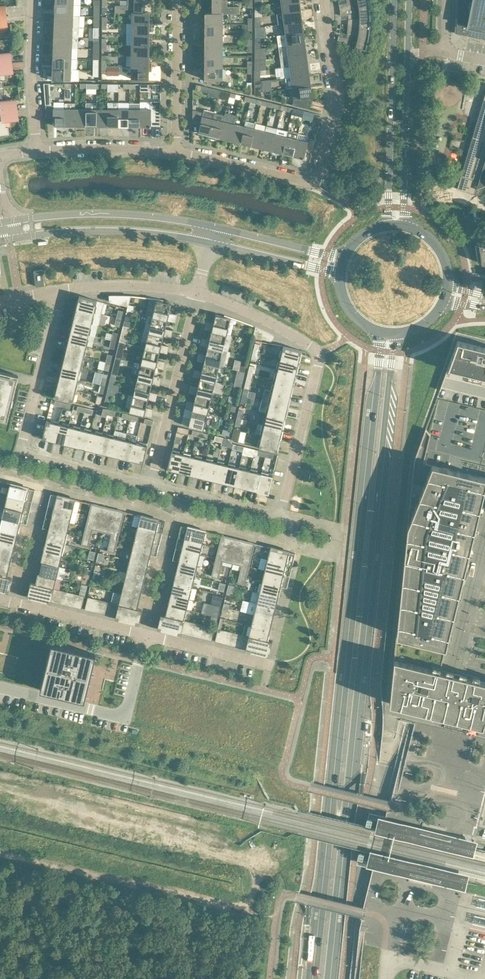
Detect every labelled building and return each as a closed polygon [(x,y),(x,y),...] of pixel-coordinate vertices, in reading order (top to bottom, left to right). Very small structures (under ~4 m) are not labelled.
[(115,5),(115,13),(133,13),(133,12),(145,12),(145,7),(142,7),(142,0),(128,0),(120,0),(120,5),(115,5)] [(299,0),(297,0),(281,2),(283,13),(301,10),(299,0)] [(353,8),(351,0),(346,0),(346,2),(339,4),(340,10),(353,8)] [(457,26),(455,26),(455,33),(484,39),(484,0),(458,0),(457,26)] [(227,1),(213,1),(213,7),(210,7),(210,13),(209,14),(222,14),(240,14),(240,6),(227,6),(227,1)] [(56,4),(55,15),(79,16),(80,16),(81,5),(56,4)] [(9,15),(7,15),(6,8),(5,6),(0,7),(0,16),(9,15)] [(348,19),(348,26),(370,28),(370,19),(370,6),(358,7),(359,10),(359,13),(359,16),(359,19),(353,19),(353,8),(340,10),(341,16),(348,15),(348,19)] [(283,13),(277,14),(278,24),(284,23),(302,21),(301,10),(283,13)] [(133,13),(133,24),(152,24),(152,19),(149,19),(149,12),(145,12),(133,12),(133,13)] [(202,19),(202,24),(222,24),(222,14),(209,14),(210,13),(205,13),(205,19),(202,19)] [(8,25),(7,23),(7,16),(9,16),(9,15),(0,16),(0,26),(8,25)] [(79,27),(79,16),(55,15),(55,25),(79,27)] [(304,32),(302,21),(284,23),(286,34),(304,32)] [(152,28),(152,24),(133,24),(132,35),(149,35),(149,28),(152,28)] [(205,29),(205,35),(222,35),(222,24),(202,24),(202,29),(205,29)] [(55,25),(54,36),(78,37),(79,27),(55,25)] [(339,36),(338,41),(337,41),(338,42),(339,42),(355,47),(366,51),(369,38),(370,28),(348,26),(347,34),(346,37),(339,36)] [(286,34),(287,45),(305,42),(304,32),(286,34)] [(132,35),(132,45),(152,45),(152,40),(149,40),(149,35),(132,35)] [(202,41),(202,46),(222,46),(222,35),(205,35),(205,41),(202,41)] [(54,36),(54,47),(72,48),(78,48),(78,37),(54,36)] [(287,45),(279,46),(280,57),(306,53),(305,42),(287,45)] [(152,50),(152,45),(132,45),(132,56),(149,56),(149,50),(152,50)] [(205,50),(205,57),(222,58),(222,46),(202,46),(202,50),(205,50)] [(54,47),(53,58),(72,59),(72,48),(54,47)] [(14,62),(12,62),(11,55),(11,53),(0,54),(0,64),(14,62)] [(306,53),(280,57),(281,67),(290,66),(308,64),(306,53)] [(149,62),(149,56),(132,56),(132,66),(152,67),(152,62),(149,62)] [(202,62),(202,68),(222,69),(222,58),(205,57),(205,62),(202,62)] [(71,69),(72,59),(53,58),(53,69),(71,69)] [(13,72),(13,69),(12,63),(14,62),(0,64),(0,73),(13,72)] [(309,75),(308,64),(290,66),(291,77),(309,75)] [(106,72),(106,75),(115,75),(115,66),(106,66),(106,72)] [(152,71),(152,67),(132,66),(132,79),(149,79),(149,71),(152,71)] [(222,69),(202,68),(202,72),(205,72),(205,80),(222,80),(222,69)] [(48,79),(48,80),(52,80),(71,81),(79,81),(79,70),(71,69),(53,69),(52,76),(49,76),(49,79),(48,79)] [(291,77),(286,78),(287,88),(293,88),(311,85),(309,75),(291,77)] [(312,96),(311,85),(293,88),(294,98),(294,99),(292,104),(309,109),(308,102),(313,101),(312,96)] [(20,109),(18,109),(17,102),(16,100),(3,101),(2,94),(5,94),(4,87),(0,88),(0,111),(20,109)] [(210,88),(208,93),(208,95),(218,98),(220,90),(210,88)] [(229,97),(230,93),(220,90),(218,98),(228,100),(229,100),(229,97)] [(484,95),(457,189),(476,194),(477,188),(484,184),(484,95)] [(46,118),(47,118),(53,118),(53,125),(64,125),(65,109),(65,103),(65,102),(54,101),(54,105),(52,105),(46,105),(45,105),(46,118)] [(151,110),(140,110),(140,126),(151,126),(160,126),(161,101),(151,101),(151,110)] [(86,109),(86,126),(97,126),(97,109),(97,103),(86,102),(86,109)] [(108,109),(108,126),(118,126),(119,109),(119,102),(108,102),(108,109)] [(65,103),(65,109),(64,125),(75,126),(75,109),(75,103),(65,103)] [(9,134),(9,127),(6,128),(5,120),(19,119),(18,110),(20,109),(0,111),(0,135),(9,134)] [(86,109),(75,109),(75,126),(86,126),(86,109)] [(108,109),(97,109),(97,126),(108,126),(108,109)] [(129,109),(119,109),(118,126),(129,126),(129,109)] [(129,126),(140,126),(140,110),(129,109),(129,126)] [(193,123),(200,125),(198,132),(209,135),(214,112),(204,109),(203,112),(193,110),(193,123)] [(209,135),(208,138),(216,140),(216,137),(220,137),(225,115),(214,112),(209,135)] [(225,115),(220,137),(230,140),(234,124),(236,116),(233,115),(231,114),(228,114),(225,114),(225,115)] [(251,145),(255,129),(256,123),(246,121),(244,126),(240,142),(251,145)] [(262,148),(267,126),(256,123),(255,129),(251,145),(262,148)] [(244,126),(234,124),(230,140),(240,142),(244,126)] [(262,148),(272,150),(277,129),(267,126),(262,148)] [(277,129),(272,150),(283,153),(288,131),(277,129)] [(288,130),(288,131),(283,153),(293,155),(298,133),(288,130)] [(312,152),(315,140),(309,138),(307,135),(298,133),(293,155),(304,158),(306,151),(312,152)] [(479,244),(475,244),(478,262),(482,263),(484,264),(484,245),(479,244)] [(34,271),(36,286),(44,285),(43,270),(34,271)] [(128,304),(130,296),(125,295),(121,295),(116,295),(111,295),(110,302),(128,306),(127,310),(132,311),(134,305),(128,304)] [(97,301),(97,300),(79,296),(78,299),(77,298),(74,307),(76,307),(76,308),(94,312),(101,314),(104,302),(97,301)] [(152,316),(175,322),(175,321),(176,315),(169,313),(171,304),(172,303),(163,301),(163,300),(157,299),(152,316)] [(270,305),(262,301),(261,300),(258,305),(269,310),(271,305),(270,305)] [(101,314),(94,312),(76,308),(76,310),(74,309),(72,318),(74,318),(74,319),(92,323),(99,325),(101,314)] [(204,328),(204,329),(227,334),(231,317),(224,315),(224,316),(216,314),(215,315),(216,315),(214,324),(206,322),(205,328),(204,328)] [(144,331),(171,337),(172,330),(165,329),(167,320),(175,322),(152,316),(148,315),(144,331)] [(74,319),(73,321),(71,320),(69,329),(71,330),(91,334),(92,328),(91,327),(92,323),(74,319)] [(123,325),(119,341),(124,343),(128,327),(123,325)] [(266,331),(256,326),(254,336),(253,336),(253,337),(271,341),(273,335),(266,331)] [(201,344),(200,344),(223,350),(227,351),(231,335),(227,334),(204,329),(212,331),(210,340),(202,338),(201,344)] [(66,340),(68,341),(86,345),(92,347),(95,336),(91,334),(71,330),(70,332),(68,331),(66,340)] [(146,341),(145,348),(167,353),(168,352),(167,352),(169,346),(161,345),(163,336),(171,338),(171,337),(149,332),(146,341)] [(66,352),(65,352),(84,356),(85,356),(87,350),(85,349),(86,345),(68,341),(68,343),(66,342),(64,351),(66,352)] [(119,341),(115,357),(120,358),(124,343),(119,341)] [(448,367),(484,376),(484,347),(458,341),(448,367)] [(197,360),(196,360),(219,366),(223,350),(200,344),(200,345),(208,347),(206,355),(199,353),(197,360)] [(280,357),(298,362),(300,362),(302,353),(301,353),(301,350),(283,346),(282,351),(281,350),(279,357),(280,357)] [(145,348),(141,363),(164,369),(164,368),(163,368),(165,362),(157,360),(160,352),(167,354),(167,353),(145,348)] [(63,363),(81,367),(82,368),(84,361),(83,360),(84,356),(65,352),(65,354),(63,354),(61,362),(63,363)] [(116,374),(120,358),(115,357),(111,373),(116,374)] [(278,368),(278,369),(296,373),(298,373),(300,364),(298,364),(298,362),(280,357),(279,362),(278,361),(276,368),(278,368)] [(193,375),(193,376),(215,381),(219,366),(196,360),(196,361),(204,362),(202,371),(195,369),(193,375)] [(241,360),(238,370),(245,372),(247,362),(241,360)] [(60,374),(78,379),(78,378),(79,379),(81,372),(80,372),(81,367),(63,363),(62,365),(60,365),(58,373),(58,374),(60,374)] [(164,369),(141,363),(137,379),(160,385),(160,384),(159,384),(161,378),(154,376),(156,367),(164,369)] [(295,375),(296,373),(278,369),(277,373),(275,372),(273,379),(275,379),(275,380),(293,384),(295,384),(297,375),(295,375)] [(16,383),(18,375),(0,370),(0,418),(7,420),(16,383)] [(57,385),(75,390),(77,390),(78,383),(77,383),(78,379),(60,374),(60,376),(58,376),(56,384),(55,385),(57,385)] [(189,391),(189,392),(211,397),(213,391),(221,393),(223,383),(215,381),(193,376),(200,378),(198,387),(191,385),(189,391)] [(137,379),(133,395),(156,401),(156,400),(157,394),(150,392),(152,383),(160,385),(137,379)] [(236,379),(234,386),(240,387),(241,388),(243,381),(236,379)] [(265,389),(290,395),(292,395),(294,387),(293,386),(293,384),(275,380),(274,384),(272,383),(271,390),(265,389)] [(55,387),(53,395),(53,396),(55,396),(54,397),(73,401),(74,401),(76,394),(74,394),(75,390),(57,385),(57,387),(55,387)] [(265,389),(262,400),(270,402),(288,406),(290,406),(292,398),(290,397),(290,395),(265,389)] [(185,407),(185,408),(208,413),(211,397),(189,392),(196,394),(194,403),(187,401),(185,407)] [(127,410),(127,411),(152,417),(152,416),(153,409),(146,408),(148,399),(156,401),(133,395),(129,410),(127,410)] [(288,406),(270,402),(262,400),(259,411),(267,413),(285,417),(287,418),(289,409),(287,408),(288,406)] [(185,408),(193,410),(190,419),(183,417),(182,423),(181,423),(181,424),(188,426),(206,430),(206,429),(204,429),(208,413),(185,408)] [(258,411),(256,422),(258,422),(263,424),(264,424),(282,429),(282,428),(284,429),(284,428),(286,420),(284,420),(285,417),(267,413),(259,411),(258,411)] [(51,421),(47,420),(42,438),(45,438),(44,440),(53,443),(54,441),(58,423),(58,421),(52,419),(51,421)] [(65,443),(69,425),(70,424),(63,422),(62,424),(58,423),(54,441),(56,441),(55,443),(64,445),(65,443)] [(258,422),(256,432),(260,433),(260,435),(261,435),(279,440),(279,439),(281,440),(284,431),(282,431),(282,429),(264,424),(263,424),(258,422)] [(73,426),(69,425),(65,443),(67,444),(67,446),(75,448),(76,446),(80,428),(81,427),(74,425),(73,426)] [(178,426),(177,432),(188,435),(190,429),(178,426)] [(87,449),(91,431),(92,429),(85,428),(85,429),(80,428),(76,446),(78,447),(78,448),(86,451),(87,449)] [(234,441),(237,442),(240,430),(234,429),(232,438),(234,441)] [(451,672),(440,670),(484,486),(484,477),(447,468),(426,463),(424,462),(430,438),(431,435),(426,429),(414,460),(390,703),(413,709),(412,710),(428,714),(428,713),(442,716),(463,721),(462,722),(478,726),(478,725),(484,727),(484,681),(451,672)] [(98,451),(103,434),(102,434),(103,432),(96,430),(96,432),(91,431),(87,449),(89,449),(89,451),(98,453),(98,451)] [(111,457),(120,459),(120,457),(121,457),(126,432),(115,430),(114,435),(109,454),(112,455),(111,457)] [(131,460),(132,460),(136,442),(136,440),(137,435),(126,432),(121,457),(123,457),(122,459),(131,462),(131,460)] [(109,454),(114,435),(107,433),(107,435),(103,434),(98,451),(100,452),(100,454),(108,456),(109,456),(109,454)] [(258,447),(277,451),(279,451),(281,442),(279,442),(279,440),(261,435),(260,439),(259,439),(257,446),(259,446),(258,447)] [(233,444),(228,438),(223,437),(222,442),(221,445),(232,448),(233,444)] [(143,462),(143,463),(148,444),(147,444),(147,443),(140,441),(140,443),(136,442),(132,460),(134,460),(133,462),(142,464),(143,462)] [(173,451),(172,450),(167,469),(168,469),(168,471),(177,473),(177,471),(179,471),(184,453),(179,452),(180,451),(173,449),(173,451)] [(188,474),(190,474),(195,456),(190,455),(191,454),(184,452),(184,453),(179,471),(179,473),(188,475),(188,474)] [(195,456),(190,474),(190,476),(199,478),(199,476),(202,477),(206,459),(202,458),(202,456),(195,455),(195,456)] [(211,479),(213,479),(217,462),(213,461),(213,459),(207,457),(206,459),(202,477),(201,479),(202,479),(210,481),(211,479)] [(217,462),(213,479),(213,480),(212,481),(213,481),(221,484),(222,482),(224,482),(228,464),(224,463),(224,462),(218,460),(217,462)] [(233,484),(235,485),(239,467),(235,466),(235,464),(229,463),(228,464),(224,482),(223,484),(224,484),(232,486),(233,484)] [(239,467),(235,485),(235,487),(243,489),(244,487),(246,488),(250,470),(246,469),(246,467),(240,465),(239,467)] [(255,490),(257,490),(261,472),(257,471),(258,470),(251,468),(250,470),(246,488),(246,490),(254,492),(255,490)] [(269,493),(269,492),(273,475),(268,474),(269,472),(262,471),(262,472),(261,472),(257,490),(257,492),(265,494),(266,492),(269,493)] [(32,501),(34,495),(35,490),(29,488),(29,487),(11,482),(11,483),(10,483),(10,484),(7,495),(32,501)] [(57,494),(57,495),(51,493),(49,499),(48,505),(73,511),(76,500),(76,499),(76,498),(58,493),(57,494)] [(30,512),(32,501),(7,495),(5,506),(30,512)] [(93,529),(102,531),(108,507),(94,504),(93,506),(94,506),(92,513),(92,514),(95,515),(94,518),(93,523),(87,521),(84,534),(91,536),(93,529)] [(70,522),(73,511),(48,505),(45,516),(70,522)] [(5,506),(2,517),(21,522),(20,523),(27,524),(30,512),(5,506)] [(117,542),(120,529),(114,528),(115,523),(116,520),(119,520),(120,520),(122,520),(120,520),(121,513),(122,513),(122,511),(108,507),(102,531),(112,533),(110,541),(117,542)] [(162,533),(164,527),(165,521),(159,520),(159,519),(159,518),(141,514),(140,515),(138,527),(162,533)] [(42,528),(49,529),(67,533),(70,522),(45,516),(42,528)] [(20,523),(21,522),(2,517),(0,517),(0,529),(18,533),(20,523)] [(180,531),(178,537),(203,543),(206,531),(206,530),(188,525),(188,526),(187,526),(187,527),(181,525),(180,531)] [(160,544),(162,533),(138,527),(135,538),(160,544)] [(15,544),(18,533),(0,529),(0,540),(15,544)] [(65,544),(67,533),(49,529),(46,540),(65,544)] [(223,560),(232,563),(238,539),(224,536),(223,538),(224,538),(222,545),(220,544),(222,545),(222,546),(226,546),(225,550),(224,554),(218,553),(214,566),(221,568),(223,560)] [(178,537),(175,548),(200,554),(203,543),(178,537)] [(135,538),(132,549),(151,554),(157,556),(160,544),(135,538)] [(252,543),(238,539),(232,563),(242,565),(240,573),(247,574),(250,561),(244,559),(245,555),(246,551),(250,552),(252,545),(252,543)] [(15,544),(0,540),(0,552),(13,555),(15,544)] [(62,555),(65,544),(46,540),(43,551),(62,555)] [(271,546),(271,547),(268,559),(293,565),(295,553),(289,552),(289,551),(289,550),(271,546)] [(198,565),(200,554),(175,548),(172,560),(179,561),(198,565)] [(148,565),(151,554),(132,549),(129,560),(148,565)] [(43,551),(41,562),(59,566),(62,555),(43,551)] [(10,566),(13,555),(0,552),(0,564),(10,566)] [(290,576),(293,565),(268,559),(265,570),(290,576)] [(129,560),(127,571),(145,576),(148,565),(129,560)] [(179,561),(176,572),(195,576),(198,565),(179,561)] [(65,568),(59,566),(41,562),(38,573),(57,578),(62,579),(63,576),(65,575),(65,572),(65,570),(65,568)] [(5,577),(7,577),(10,566),(0,564),(0,576),(5,577)] [(265,570),(262,581),(281,585),(281,586),(287,588),(290,576),(265,570)] [(77,573),(75,579),(78,580),(77,582),(80,583),(82,584),(88,585),(90,574),(84,573),(80,571),(79,572),(79,574),(77,573)] [(143,587),(145,576),(127,571),(124,582),(143,587)] [(176,572),(174,583),(192,587),(195,576),(176,572)] [(35,583),(37,585),(43,586),(49,587),(54,589),(54,588),(57,578),(38,573),(35,583)] [(12,578),(7,577),(5,577),(2,591),(8,593),(8,592),(8,593),(12,578)] [(281,585),(262,581),(256,579),(253,590),(260,592),(278,596),(281,586),(281,585)] [(34,599),(34,597),(37,585),(35,583),(31,582),(28,595),(27,597),(27,598),(34,599)] [(124,582),(121,593),(140,598),(143,587),(124,582)] [(189,598),(192,587),(174,583),(171,594),(189,598)] [(82,584),(79,594),(85,596),(88,585),(82,584)] [(40,601),(43,586),(37,585),(34,597),(34,599),(40,601)] [(46,602),(46,600),(49,587),(43,586),(40,601),(46,602)] [(51,601),(52,601),(55,588),(54,588),(54,589),(49,587),(46,600),(46,602),(50,603),(51,601)] [(61,590),(55,588),(52,601),(58,603),(61,590)] [(67,591),(61,590),(58,603),(64,604),(67,591)] [(73,593),(67,591),(64,604),(70,606),(73,593)] [(260,592),(257,603),(276,608),(278,596),(260,592)] [(79,594),(73,593),(70,606),(76,607),(79,594)] [(137,608),(140,598),(121,593),(119,604),(123,606),(129,607),(135,609),(137,608)] [(85,596),(79,594),(76,607),(82,608),(85,596)] [(168,605),(185,609),(187,609),(189,598),(171,594),(168,605)] [(85,609),(91,611),(91,609),(94,598),(88,596),(85,609)] [(216,596),(214,605),(220,606),(223,597),(216,596)] [(94,598),(91,609),(91,611),(97,612),(100,599),(94,598)] [(103,614),(104,609),(106,601),(100,599),(97,612),(103,614)] [(106,601),(104,609),(103,614),(109,615),(112,602),(106,601)] [(109,615),(115,616),(118,604),(112,602),(109,615)] [(273,619),(276,608),(257,603),(255,609),(254,614),(273,619)] [(120,620),(123,609),(123,606),(119,604),(118,604),(115,616),(116,617),(115,619),(120,620)] [(184,620),(187,609),(185,609),(168,605),(167,609),(166,615),(167,616),(173,618),(179,619),(184,620)] [(214,605),(213,609),(211,615),(212,615),(218,617),(220,606),(214,605)] [(123,606),(123,609),(120,620),(126,622),(129,607),(123,606)] [(132,623),(135,609),(129,607),(126,622),(132,623)] [(135,609),(132,623),(138,625),(138,624),(139,622),(142,610),(140,609),(137,608),(135,609)] [(167,616),(166,615),(161,614),(158,627),(157,629),(158,629),(157,630),(164,631),(167,616)] [(270,630),(273,619),(254,614),(251,625),(270,630)] [(170,633),(173,618),(167,616),(164,631),(170,633)] [(176,634),(179,619),(173,618),(170,633),(176,634)] [(185,620),(184,620),(179,619),(176,634),(180,635),(181,635),(181,633),(182,633),(185,620)] [(191,622),(185,620),(182,633),(188,634),(191,622)] [(197,623),(191,622),(188,634),(194,636),(197,623)] [(203,625),(197,623),(194,636),(200,637),(203,625)] [(249,636),(254,637),(260,639),(266,640),(268,640),(270,630),(251,625),(246,624),(243,634),(248,635),(249,636)] [(209,626),(203,625),(200,637),(206,639),(209,626)] [(215,628),(209,626),(206,639),(212,640),(215,628)] [(215,641),(221,642),(224,630),(218,628),(215,641)] [(230,631),(224,630),(221,642),(227,644),(230,631)] [(236,633),(230,631),(227,644),(233,645),(236,633)] [(242,634),(236,633),(233,645),(239,647),(242,634)] [(239,647),(245,648),(248,635),(243,634),(242,634),(239,647)] [(249,636),(248,635),(245,648),(246,648),(245,650),(246,651),(245,651),(250,652),(254,637),(249,636)] [(256,654),(260,639),(254,637),(250,652),(256,654)] [(262,655),(266,640),(260,639),(256,654),(262,655)] [(272,641),(268,640),(266,640),(262,655),(268,657),(268,656),(269,656),(272,641)] [(96,654),(51,643),(40,690),(84,701),(96,654)] [(382,821),(378,837),(474,861),(478,845),(382,821)] [(374,854),(370,870),(466,895),(470,878),(374,854)] [(484,925),(484,898),(480,897),(474,924),(478,925),(479,924),(484,925)]
